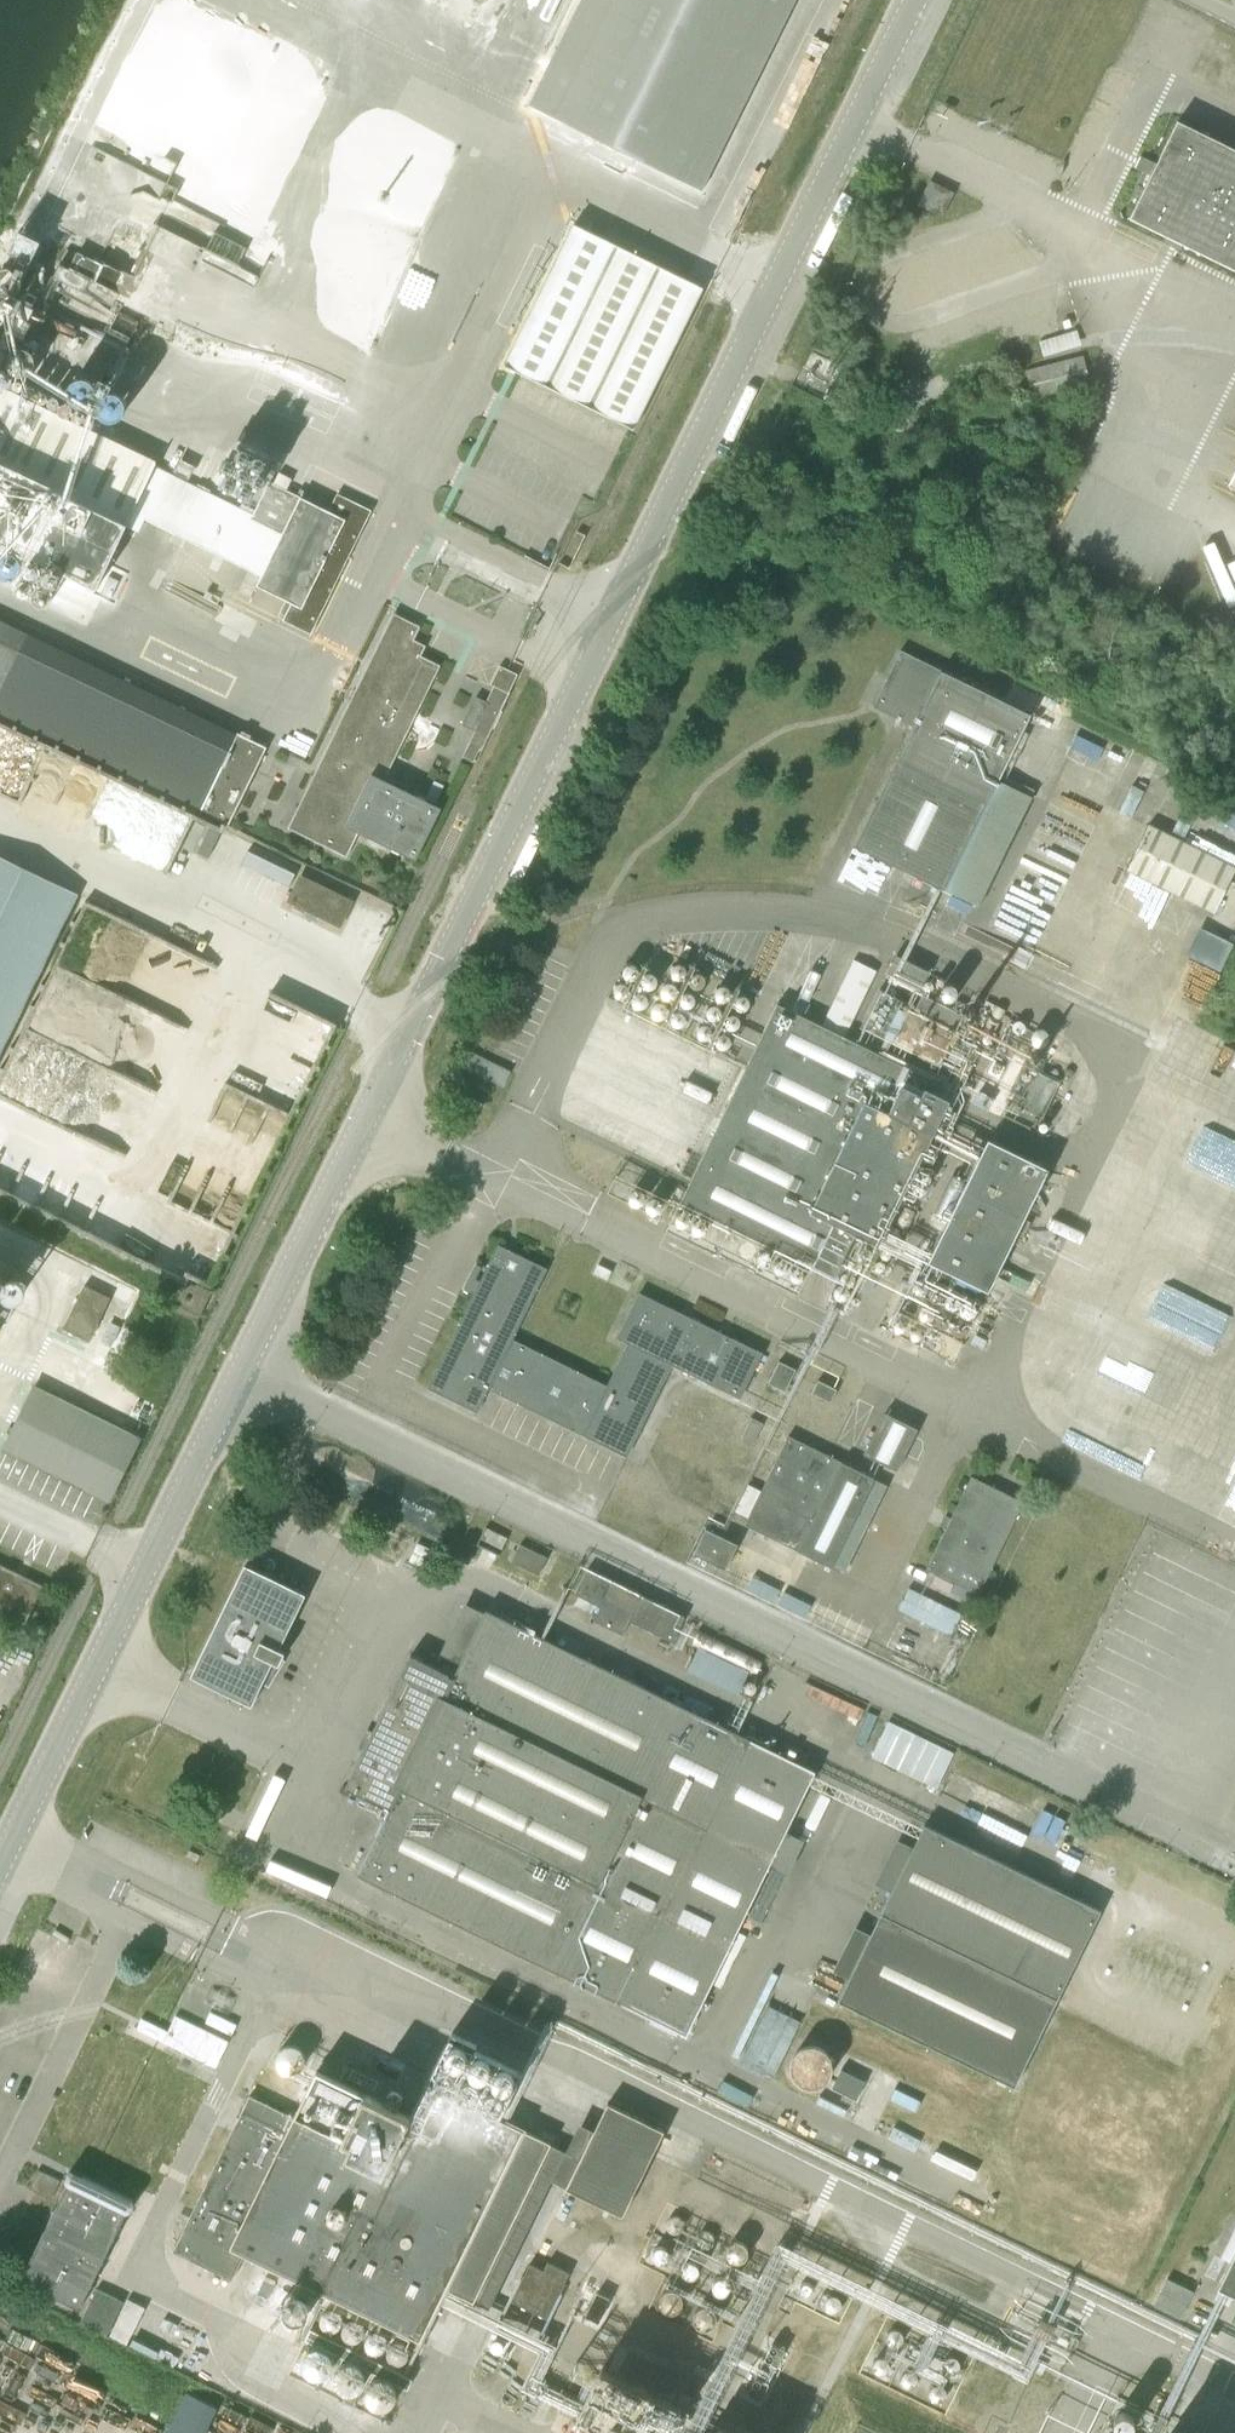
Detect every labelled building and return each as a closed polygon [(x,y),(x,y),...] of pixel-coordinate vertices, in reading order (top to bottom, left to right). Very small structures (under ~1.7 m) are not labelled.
[(701,191),(795,0),(580,0),(528,106),(701,191)] [(1177,122),(1129,218),(1234,270),(1234,150),(1177,122)] [(931,188),(924,202),(936,207),(933,212),(941,216),(951,197),(931,188)] [(573,225),(542,288),(523,327),(501,371),(630,434),(651,390),(670,352),(702,288),(573,225)] [(19,231),(9,253),(30,264),(41,242),(19,231)] [(121,274),(99,263),(77,252),(69,268),(94,280),(93,282),(113,292),(121,274)] [(807,364),(822,372),(828,361),(813,353),(807,364)] [(1082,356),(1025,371),(1033,400),(1090,385),(1082,356)] [(326,602),(371,510),(337,494),(328,511),(269,481),(259,502),(245,496),(240,508),(83,431),(84,430),(0,390),(0,543),(96,588),(133,513),(261,576),(256,586),(291,603),(283,620),(310,634),(326,602)] [(346,857),(358,832),(383,845),(386,839),(411,852),(431,811),(381,786),(439,666),(416,654),(421,644),(413,640),(420,627),(393,614),(288,828),(346,857)] [(874,711),(912,729),(941,671),(903,652),(874,711)] [(494,686),(508,693),(508,692),(517,674),(507,669),(499,665),(490,684),(494,686)] [(941,671),(931,691),(912,729),(855,847),(943,890),(988,800),(1020,734),(1029,715),(941,671)] [(508,693),(494,686),(485,703),(488,705),(474,733),(485,738),(506,697),(508,693)] [(467,729),(474,733),(488,705),(485,703),(475,698),(461,726),(467,729)] [(238,734),(203,806),(231,820),(266,747),(238,734)] [(480,748),(469,743),(462,756),(471,760),(473,761),(480,748)] [(1214,913),(1234,870),(1234,867),(1148,824),(1125,870),(1214,913)] [(77,894),(0,856),(0,1052),(77,894)] [(308,911),(305,916),(317,922),(319,917),(340,927),(356,894),(345,889),(341,896),(300,876),(288,901),(308,911)] [(141,906),(95,1005),(271,1086),(316,987),(141,906)] [(1234,937),(1234,931),(1203,918),(1188,953),(1222,968),(1234,937)] [(887,973),(920,989),(928,972),(896,955),(887,973)] [(844,1036),(876,971),(855,960),(823,1025),(844,1036)] [(893,1043),(939,1065),(956,1031),(952,1029),(959,1014),(922,996),(915,1011),(909,1008),(893,1043)] [(878,1246),(954,1091),(844,1037),(822,1026),(777,1004),(680,1202),(834,1278),(856,1235),(878,1246)] [(511,1071),(475,1053),(468,1069),(504,1086),(511,1071)] [(1021,1108),(1042,1118),(1059,1083),(1038,1072),(1021,1108)] [(988,1139),(927,1262),(988,1292),(1048,1169),(988,1139)] [(480,1281),(470,1276),(464,1288),(475,1293),(428,1388),(477,1412),(489,1388),(585,1435),(609,1386),(513,1339),(547,1269),(498,1245),(480,1281)] [(0,1321),(14,1290),(0,1283),(0,1321)] [(63,1328),(89,1341),(110,1298),(84,1285),(63,1328)] [(778,1361),(768,1383),(784,1391),(795,1369),(778,1361)] [(811,1393),(830,1402),(837,1389),(817,1380),(811,1393)] [(19,1418),(3,1448),(109,1500),(139,1438),(34,1387),(19,1418)] [(727,1400),(716,1394),(708,1411),(719,1417),(727,1400)] [(884,1413),(863,1455),(897,1471),(918,1429),(884,1413)] [(764,1423),(754,1418),(743,1442),(753,1447),(764,1423)] [(788,1436),(744,1525),(831,1567),(874,1479),(788,1436)] [(925,1569),(978,1595),(1023,1502),(971,1476),(950,1518),(944,1515),(939,1525),(945,1528),(925,1569)] [(751,1508),(761,1485),(751,1480),(740,1504),(751,1508)] [(481,1539),(501,1549),(506,1538),(486,1528),(481,1539)] [(698,1556),(731,1571),(743,1546),(710,1531),(698,1556)] [(511,1561),(538,1575),(547,1558),(520,1544),(511,1561)] [(25,1577),(16,1572),(0,1564),(0,1611),(25,1623),(44,1586),(25,1577)] [(245,1565),(190,1676),(251,1706),(306,1594),(245,1565)] [(682,1621),(685,1616),(641,1594),(586,1567),(574,1592),(580,1595),(601,1606),(629,1620),(673,1641),(682,1621)] [(753,1575),(747,1587),(774,1601),(780,1588),(781,1587),(753,1574),(753,1575)] [(957,1630),(965,1605),(909,1586),(900,1611),(957,1630)] [(784,1590),(778,1603),(805,1616),(811,1604),(812,1603),(785,1589),(784,1590)] [(384,1806),(389,1808),(356,1875),(621,2004),(664,1916),(729,1948),(816,1772),(507,1621),(485,1610),(452,1678),(448,1676),(449,1675),(433,1667),(436,1661),(414,1650),(410,1656),(345,1788),(384,1807),(384,1806)] [(697,1645),(691,1670),(745,1684),(751,1659),(697,1645)] [(890,1716),(874,1755),(942,1783),(958,1745),(890,1716)] [(1011,2089),(1055,2000),(1098,1910),(924,1825),(912,1850),(892,1841),(871,1884),(891,1894),(869,1937),(850,1928),(829,1971),(848,1981),(837,2004),(1011,2089)] [(166,2038),(220,2060),(231,2034),(177,2012),(166,2038)] [(98,2156),(88,2178),(71,2170),(67,2171),(64,2178),(65,2183),(68,2184),(22,2280),(23,2281),(24,2280),(81,2308),(127,2213),(130,2215),(137,2201),(134,2200),(190,2084),(148,2064),(156,2048),(155,2048),(158,2041),(130,2029),(125,2039),(109,2031),(58,2137),(98,2156)] [(830,2074),(832,2069),(831,2062),(830,2057),(827,2052),(818,2046),(813,2045),(807,2046),(801,2048),(795,2052),(792,2058),(790,2064),(791,2073),(794,2080),(801,2085),(807,2087),(815,2087),(822,2084),(827,2079),(830,2074)] [(445,2288),(473,2302),(551,2143),(426,2083),(410,2116),(316,2070),(293,2117),(249,2095),(173,2251),(232,2280),(244,2255),(325,2294),(321,2302),(379,2331),(404,2343),(416,2349),(445,2288)] [(832,2088),(856,2100),(865,2081),(840,2070),(832,2088)] [(566,2188),(622,2216),(653,2152),(664,2131),(607,2103),(597,2124),(566,2188)] [(1216,2289),(1234,2298),(1234,2250),(1216,2289)] [(511,2301),(547,2318),(569,2273),(547,2262),(543,2270),(529,2264),(511,2301)] [(1158,2300),(1183,2312),(1196,2286),(1170,2274),(1158,2300)] [(109,2292),(98,2287),(82,2320),(110,2333),(126,2301),(109,2292)] [(586,2316),(599,2322),(610,2299),(596,2292),(586,2316)] [(773,2428),(770,2408),(776,2399),(766,2392),(768,2378),(760,2325),(740,2321),(725,2343),(737,2351),(727,2353),(706,2383),(726,2396),(701,2400),(721,2403),(718,2419),(666,2384),(664,2373),(621,2343),(618,2361),(592,2365),(587,2402),(572,2404),(591,2416),(594,2417),(607,2425),(625,2422),(629,2425),(641,2424),(655,2432),(664,2419),(666,2432),(772,2432),(773,2428)] [(903,2339),(903,2337),(903,2336),(903,2334),(902,2333),(901,2331),(900,2330),(898,2330),(897,2329),(895,2329),(894,2329),(892,2329),(891,2330),(889,2331),(888,2332),(887,2333),(887,2335),(886,2336),(886,2338),(887,2340),(887,2341),(888,2342),(889,2344),(890,2345),(892,2345),(893,2346),(895,2346),(897,2345),(898,2345),(900,2344),(901,2343),(902,2342),(903,2340),(903,2339)] [(162,2348),(158,2357),(176,2366),(180,2357),(162,2348)] [(306,2373),(308,2375),(311,2377),(313,2378),(316,2378),(319,2378),(322,2378),(325,2377),(327,2376),(329,2374),(331,2371),(332,2369),(333,2366),(333,2363),(333,2360),(332,2358),(331,2355),(329,2353),(327,2351),(324,2349),(322,2348),(319,2348),(316,2348),(313,2349),(310,2350),(308,2352),(306,2354),(305,2356),(304,2359),(303,2362),(303,2365),(304,2368),(305,2370),(306,2373)] [(872,2367),(872,2368),(873,2370),(874,2371),(875,2372),(876,2373),(878,2374),(879,2374),(881,2374),(883,2374),(884,2373),(886,2373),(887,2372),(888,2370),(888,2369),(889,2367),(889,2366),(889,2364),(888,2363),(888,2361),(887,2360),(885,2359),(884,2358),(883,2357),(881,2357),(879,2357),(878,2358),(876,2358),(875,2359),(874,2361),(873,2362),(872,2363),(872,2365),(872,2367)] [(959,2367),(959,2365),(959,2364),(959,2362),(958,2361),(957,2360),(956,2359),(955,2358),(953,2357),(952,2357),(950,2357),(949,2357),(947,2358),(946,2359),(945,2360),(944,2361),(943,2363),(943,2364),(943,2366),(943,2367),(943,2369),(944,2370),(945,2371),(947,2372),(948,2373),(950,2374),(951,2374),(953,2373),(954,2373),(956,2372),(957,2371),(958,2370),(959,2368),(959,2367)] [(335,2384),(337,2386),(338,2388),(340,2390),(343,2392),(345,2393),(348,2394),(351,2394),(354,2393),(356,2392),(359,2391),(361,2389),(363,2387),(364,2384),(365,2381),(365,2378),(365,2376),(364,2373),(363,2370),(361,2368),(358,2366),(356,2365),(353,2364),(350,2363),(347,2363),(344,2364),(342,2365),(339,2367),(337,2369),(336,2372),(335,2375),(335,2378),(335,2381),(335,2384)] [(902,2384),(903,2385),(904,2387),(905,2387),(907,2388),(908,2388),(910,2388),(912,2388),(913,2387),(914,2386),(916,2385),(917,2384),(917,2383),(918,2381),(918,2379),(918,2378),(917,2376),(916,2375),(915,2373),(914,2372),(912,2371),(911,2371),(909,2371),(907,2371),(906,2371),(904,2372),(903,2373),(902,2375),(901,2376),(901,2378),(900,2379),(900,2381),(901,2383),(902,2384)] [(366,2395),(367,2398),(368,2401),(369,2403),(371,2405),(374,2407),(376,2408),(379,2409),(382,2409),(385,2409),(388,2408),(390,2406),(392,2404),(394,2402),(396,2399),(396,2397),(397,2394),(396,2391),(396,2388),(394,2385),(392,2383),(390,2381),(388,2380),(385,2379),(382,2379),(379,2379),(376,2379),(374,2381),(371,2382),(369,2384),(368,2387),(367,2389),(366,2392),(366,2395)] [(929,2393),(929,2395),(929,2396),(930,2398),(931,2399),(932,2400),(934,2401),(935,2401),(937,2402),(938,2402),(940,2401),(941,2401),(943,2400),(944,2399),(945,2398),(946,2396),(946,2395),(946,2393),(946,2391),(946,2390),(945,2388),(944,2387),(942,2386),(941,2385),(939,2384),(938,2384),(936,2384),(934,2385),(933,2386),(931,2387),(930,2388),(929,2390),(929,2391),(929,2393)] [(166,2432),(208,2432),(221,2408),(216,2404),(186,2390),(166,2432)]
